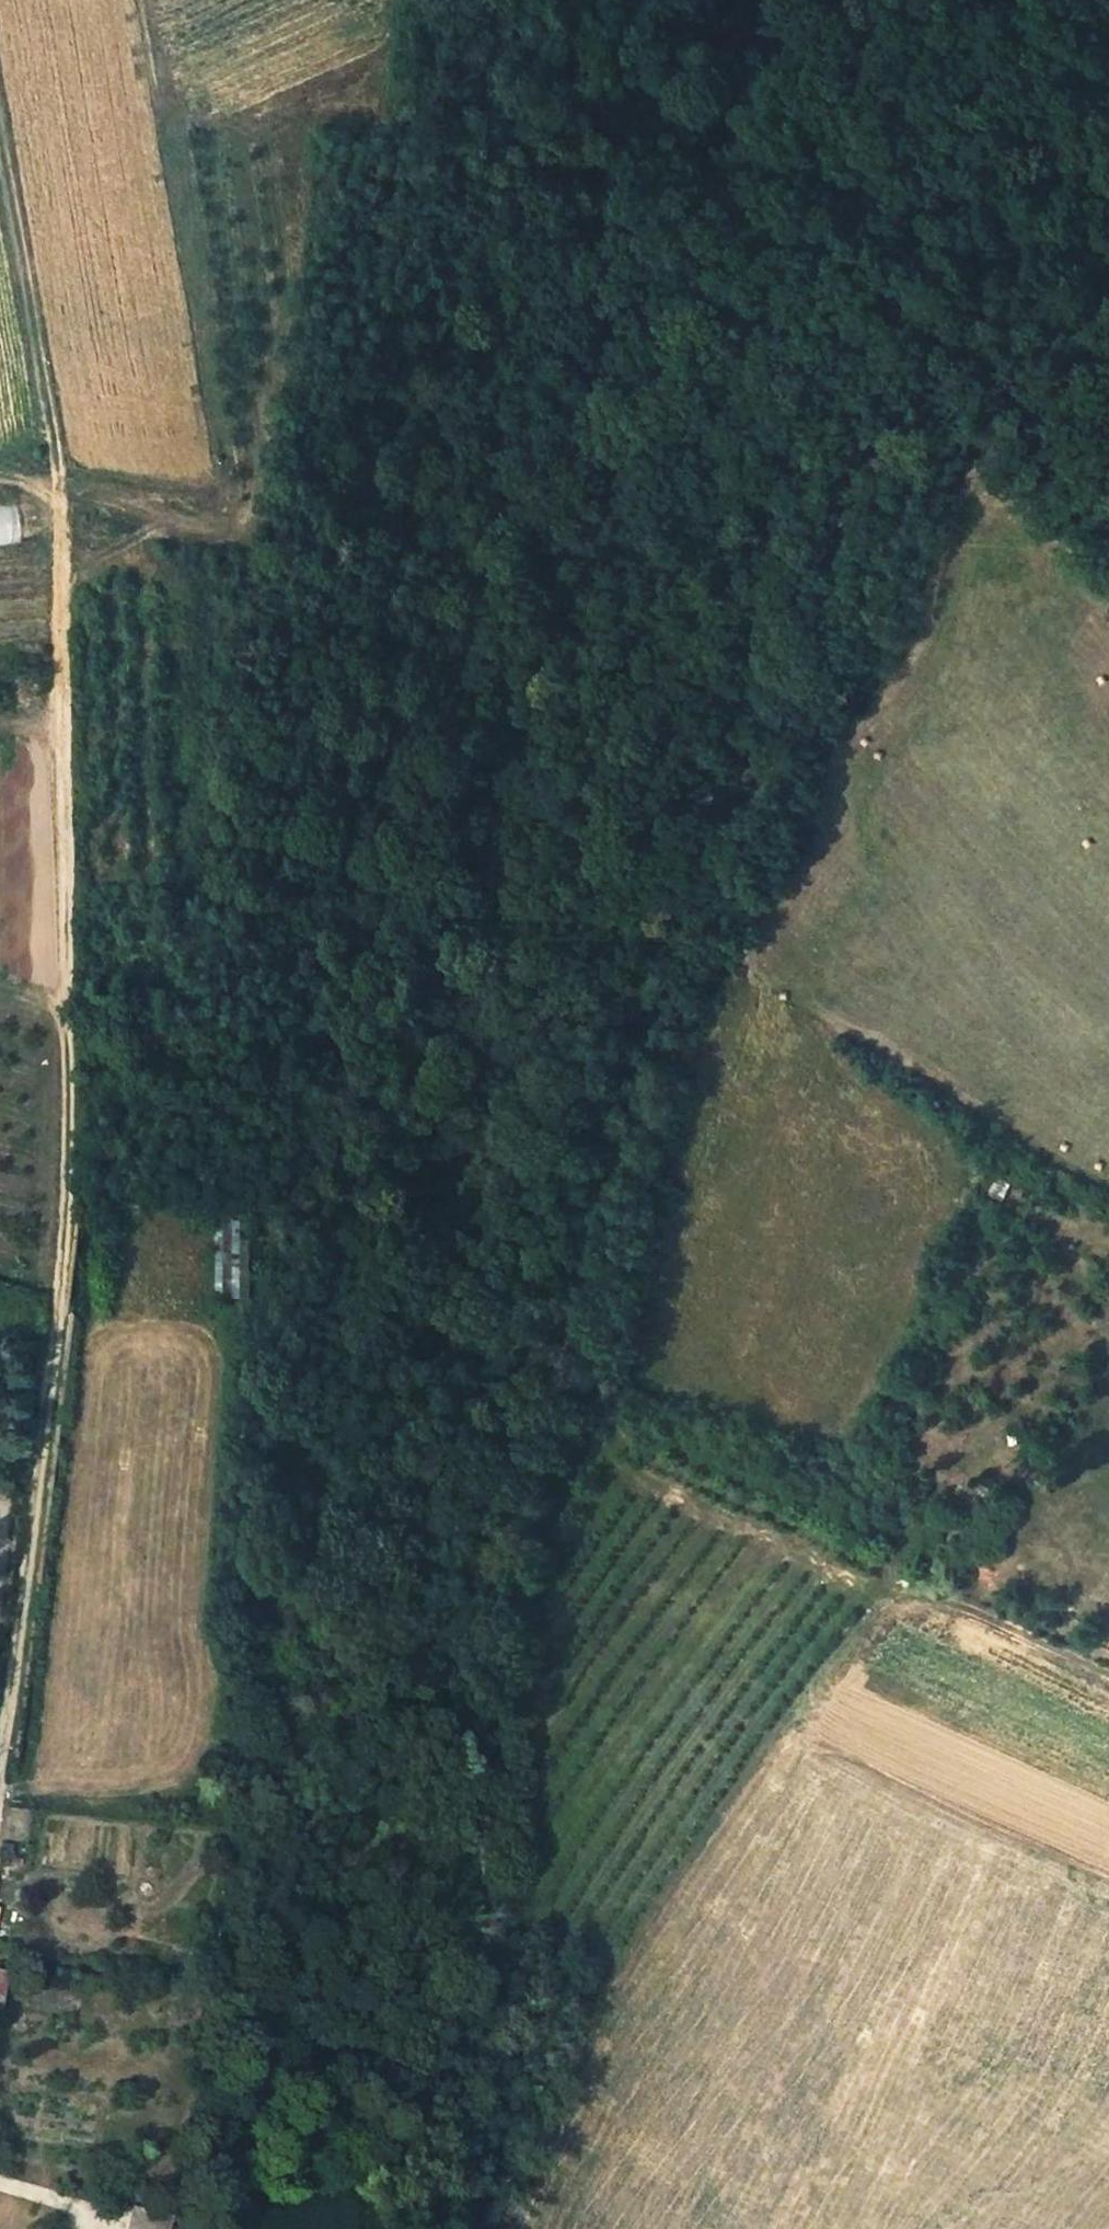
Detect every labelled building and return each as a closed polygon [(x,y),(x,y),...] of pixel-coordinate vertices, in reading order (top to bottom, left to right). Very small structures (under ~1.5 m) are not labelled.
[(0,508),(0,545),(15,544),(13,507),(0,508)] [(215,1220),(218,1298),(249,1297),(246,1219),(215,1220)] [(163,2216),(135,2209),(132,2228),(161,2228),(163,2216)] [(464,2218),(461,2228),(486,2228),(487,2223),(464,2218)]
